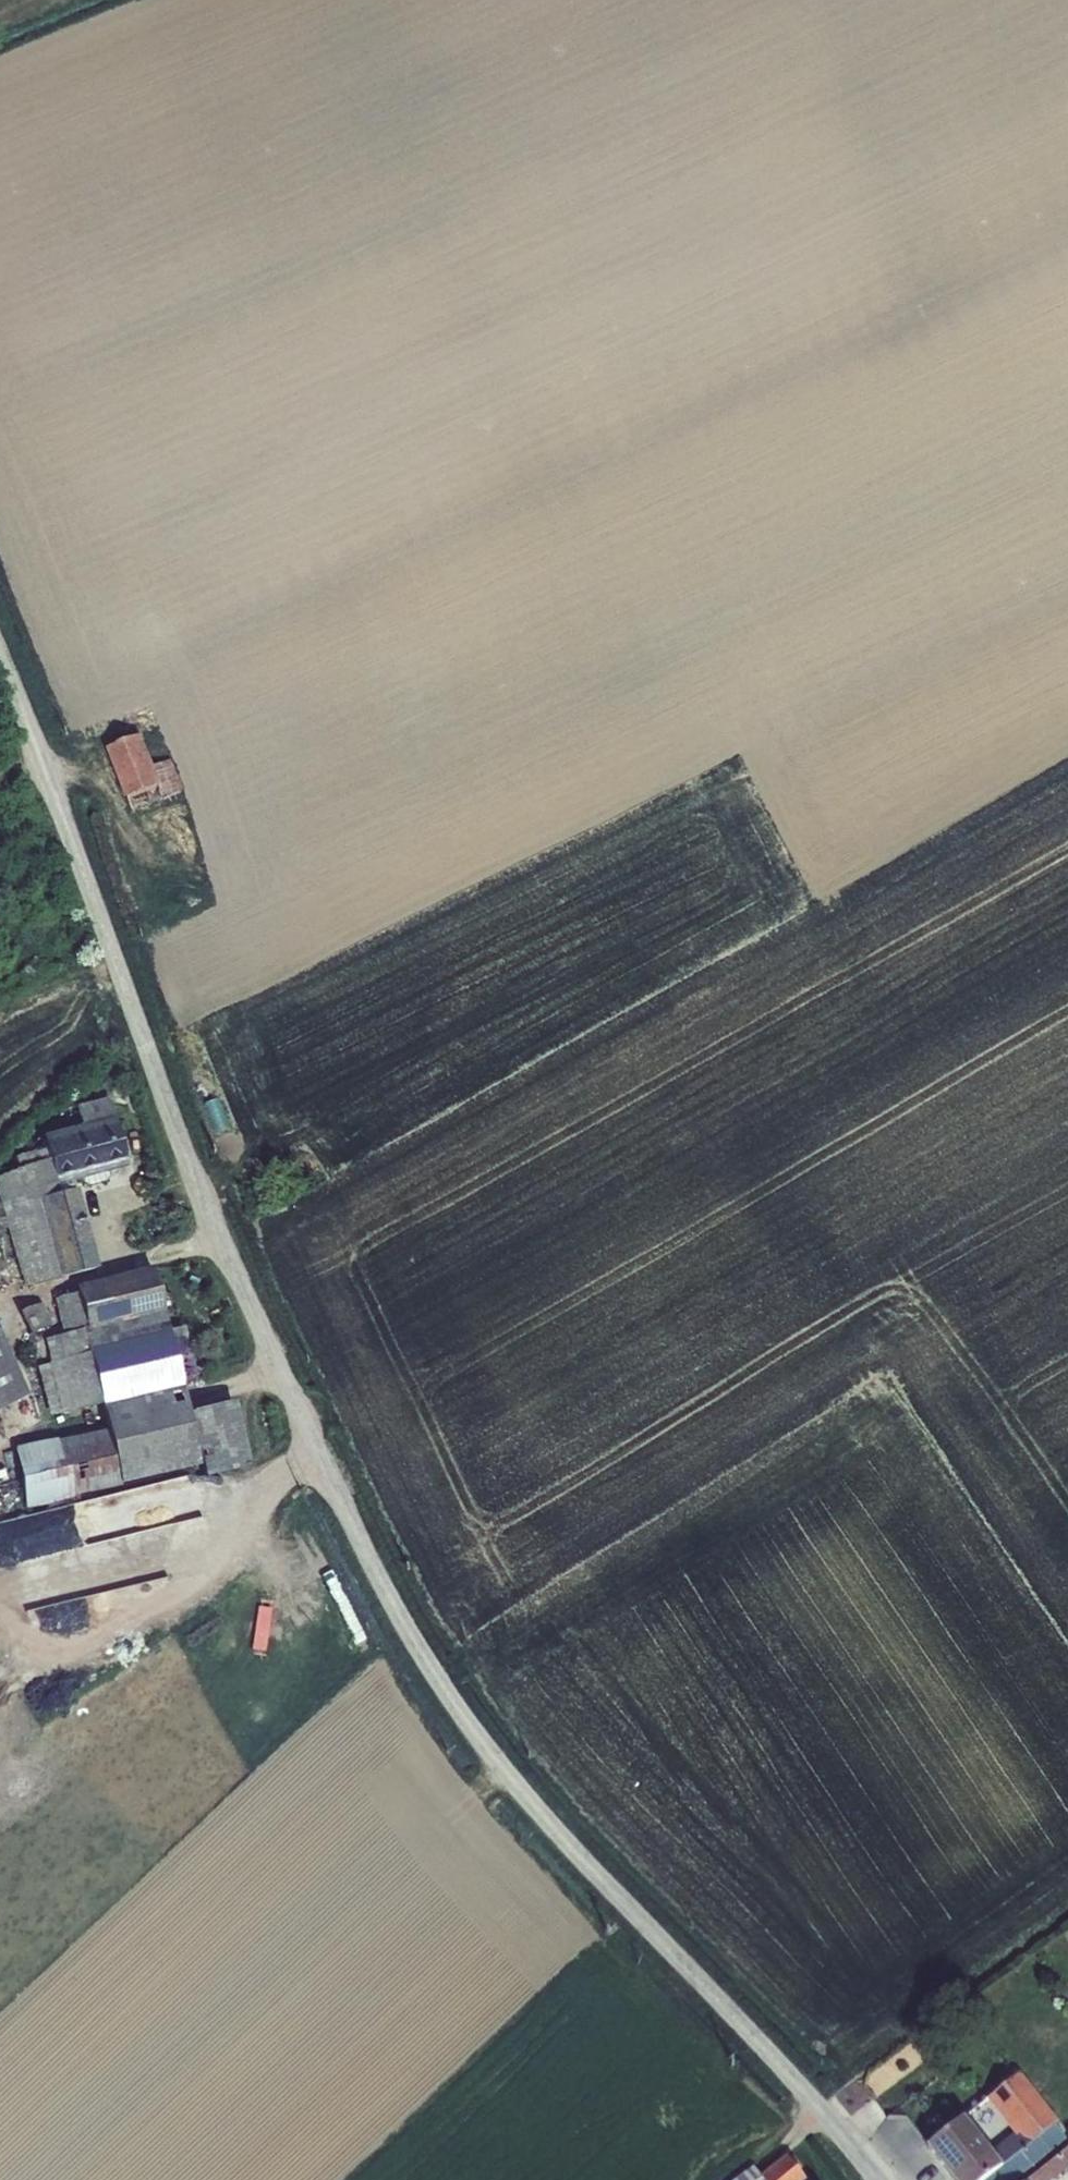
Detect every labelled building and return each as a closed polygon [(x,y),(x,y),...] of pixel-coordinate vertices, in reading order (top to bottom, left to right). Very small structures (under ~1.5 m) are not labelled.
[(161,799),(181,791),(170,759),(153,765),(141,734),(107,747),(127,797),(157,786),(161,799)] [(43,1135),(46,1147),(56,1185),(72,1181),(80,1179),(107,1172),(127,1166),(108,1097),(77,1105),(81,1124),(43,1135)] [(20,1167),(0,1176),(0,1199),(25,1288),(98,1267),(86,1222),(83,1222),(82,1218),(85,1217),(77,1187),(74,1188),(58,1192),(56,1185),(46,1147),(16,1156),(20,1167)] [(107,1172),(80,1179),(82,1183),(88,1187),(105,1182),(108,1175),(107,1172)] [(74,1188),(72,1181),(56,1185),(58,1192),(74,1188)] [(170,1329),(152,1266),(76,1285),(77,1293),(54,1299),(64,1334),(46,1339),(51,1362),(37,1367),(49,1415),(103,1403),(110,1433),(122,1482),(201,1464),(189,1413),(184,1389),(170,1329)] [(42,1301),(19,1312),(29,1334),(52,1324),(42,1301)] [(184,1326),(170,1329),(184,1389),(205,1384),(202,1371),(196,1373),(184,1326)] [(24,1392),(0,1344),(0,1404),(24,1392)] [(236,1401),(189,1413),(201,1464),(204,1477),(250,1467),(236,1401)] [(122,1482),(110,1433),(17,1454),(26,1504),(122,1482)] [(113,1494),(123,1534),(177,1520),(167,1481),(113,1494)] [(1067,2138),(1055,2124),(1059,2120),(1020,2071),(986,2098),(1014,2133),(991,2150),(964,2116),(927,2145),(955,2179),(1014,2179),(1067,2138)] [(1024,2179),(1052,2179),(1067,2166),(1067,2146),(1024,2179)] [(787,2156),(761,2177),(763,2179),(806,2179),(787,2156)] [(761,2177),(753,2166),(736,2179),(763,2179),(761,2177)]
